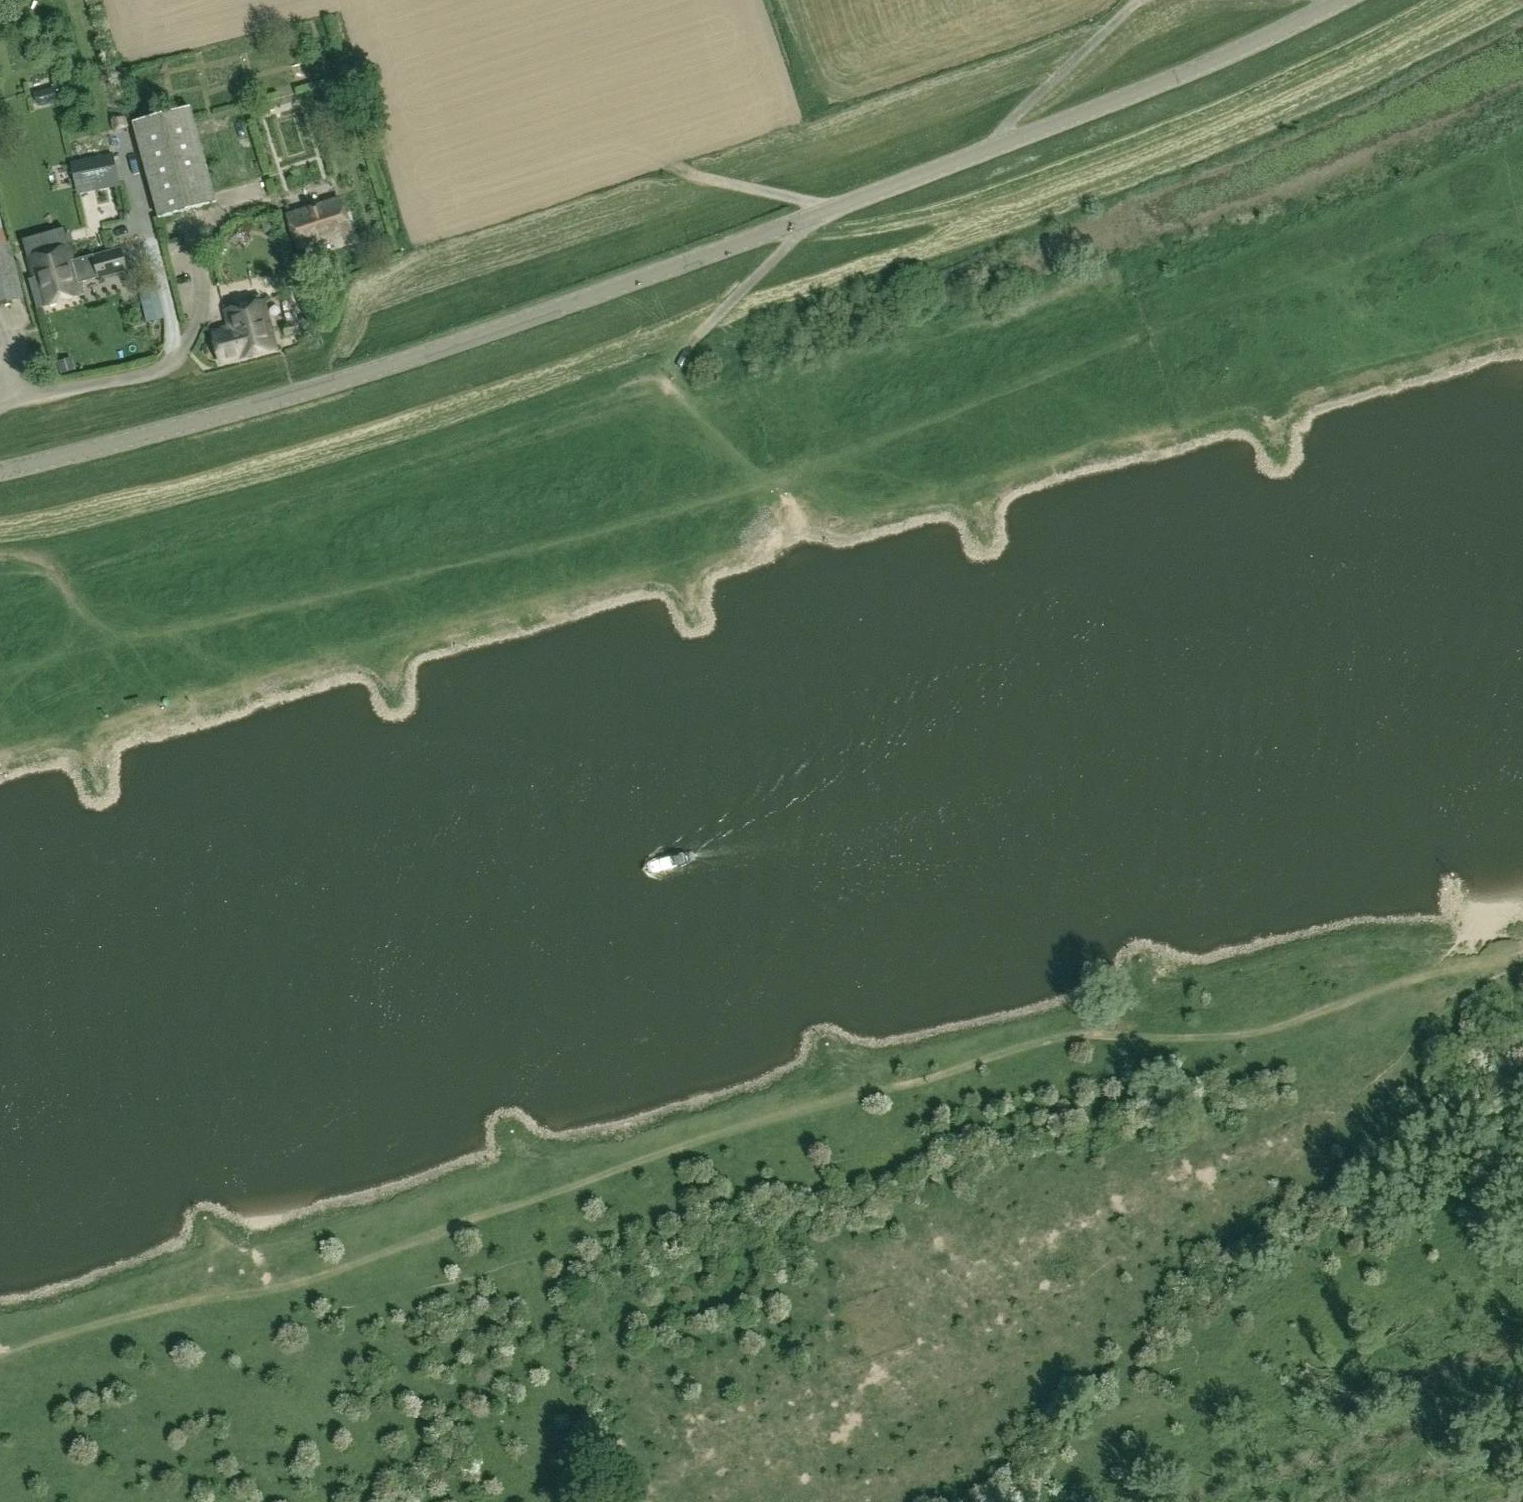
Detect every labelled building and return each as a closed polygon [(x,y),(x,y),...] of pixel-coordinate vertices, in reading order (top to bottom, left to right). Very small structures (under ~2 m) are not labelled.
[(34,94),(36,103),(56,98),(54,88),(34,94)] [(217,204),(192,110),(191,107),(133,123),(159,219),(217,204)] [(125,116),(111,120),(113,130),(128,126),(125,116)] [(114,153),(71,162),(78,195),(111,188),(117,221),(127,219),(114,153)] [(342,201),(288,218),(298,249),(351,232),(342,201)] [(2,218),(0,218),(0,304),(22,299),(10,241),(7,242),(2,218)] [(277,230),(273,218),(261,222),(263,229),(270,232),(277,230)] [(69,245),(28,257),(34,278),(29,279),(37,307),(83,295),(80,282),(98,277),(99,279),(128,271),(121,247),(93,255),(95,263),(76,268),(69,245)] [(161,299),(142,304),(149,327),(167,323),(161,299)] [(278,347),(268,306),(266,299),(227,309),(232,328),(214,333),(221,362),(278,347)] [(297,318),(292,300),(282,303),(287,321),(297,318)] [(297,320),(283,324),(286,336),(300,332),(297,320)] [(64,375),(75,372),(72,361),(61,364),(64,375)]
